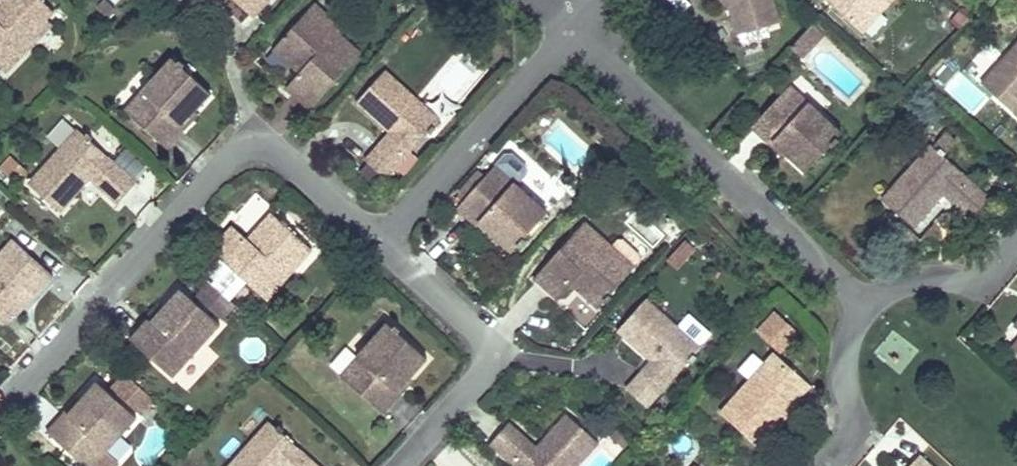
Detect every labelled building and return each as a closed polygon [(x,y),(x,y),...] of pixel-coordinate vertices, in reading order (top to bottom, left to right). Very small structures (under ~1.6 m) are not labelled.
[(5,74),(31,48),(25,42),(47,20),(51,15),(35,0),(0,0),(0,69),(5,74)] [(255,18),(271,0),(235,0),(255,18)] [(727,7),(736,0),(746,32),(779,21),(772,0),(720,0),(727,7)] [(746,32),(736,0),(727,7),(736,35),(746,32)] [(862,33),(893,0),(826,0),(862,33)] [(310,8),(304,14),(327,35),(333,29),(310,8)] [(304,14),(273,50),(299,74),(286,89),(310,110),(360,53),(333,29),(327,35),(304,14)] [(52,26),(47,20),(25,42),(31,48),(52,26)] [(804,33),(815,43),(821,37),(810,27),(804,33)] [(804,33),(789,50),(800,60),(815,43),(804,33)] [(967,99),(986,117),(1001,102),(1016,118),(1016,46),(967,99)] [(167,149),(184,128),(182,126),(193,112),(210,94),(170,58),(124,110),(167,149)] [(385,70),(356,103),(389,132),(364,160),(386,179),(428,132),(430,134),(435,129),(432,127),(439,119),(385,70)] [(788,89),(751,127),(771,145),(774,142),(787,155),(805,172),(829,147),(832,149),(837,144),(834,142),(839,136),(788,89)] [(197,115),(193,112),(182,126),(184,128),(197,115)] [(77,130),(28,184),(60,212),(90,179),(117,204),(136,183),(77,130)] [(990,199),(945,156),(958,143),(947,133),(935,146),(933,144),(881,199),(914,230),(945,198),(969,221),(990,199)] [(774,142),(771,145),(784,157),(787,155),(774,142)] [(121,150),(114,161),(137,176),(144,165),(121,150)] [(25,168),(8,155),(0,165),(0,170),(14,181),(25,168)] [(547,212),(495,165),(456,208),(476,226),(479,223),(493,235),(512,252),(517,245),(520,247),(527,240),(524,238),(547,212)] [(235,216),(247,230),(270,210),(258,196),(235,216)] [(270,213),(246,240),(231,226),(209,249),(265,300),(290,273),(284,268),(305,245),(270,213)] [(585,221),(534,277),(558,299),(571,284),(597,307),(604,300),(607,302),(611,297),(609,295),(629,272),(606,251),(612,246),(585,221)] [(479,223),(476,226),(490,239),(493,235),(479,223)] [(677,236),(670,230),(661,240),(668,246),(677,236)] [(0,253),(0,322),(3,324),(13,313),(29,295),(33,298),(53,276),(12,240),(0,253)] [(694,251),(683,240),(669,256),(680,266),(694,251)] [(305,245),(284,268),(290,273),(311,251),(305,245)] [(606,251),(629,272),(634,266),(612,246),(606,251)] [(680,266),(669,256),(664,261),(676,271),(680,266)] [(130,339),(173,378),(220,325),(180,290),(163,309),(151,322),(148,319),(130,339)] [(33,298),(29,295),(13,313),(16,316),(33,298)] [(699,349),(644,299),(617,330),(650,359),(623,389),(645,409),(699,349)] [(160,306),(148,319),(151,322),(163,309),(160,306)] [(427,360),(386,324),(340,376),(384,415),(401,395),(398,392),(410,378),(427,360)] [(336,373),(352,353),(344,346),(328,366),(336,373)] [(809,385),(776,355),(769,355),(718,412),(758,450),(779,426),(775,422),(792,403),(809,385)] [(398,392),(401,395),(414,382),(410,378),(398,392)] [(47,433),(85,465),(94,465),(136,418),(96,383),(80,401),(68,415),(64,412),(47,433)] [(77,399),(64,412),(68,415),(80,401),(77,399)] [(792,403),(775,422),(779,426),(796,407),(792,403)] [(566,412),(537,444),(510,421),(490,444),(515,465),(577,465),(599,442),(566,412)] [(229,465),(318,465),(286,435),(288,433),(283,427),(280,430),(271,421),(229,465)] [(919,456),(910,465),(930,465),(919,456)]
